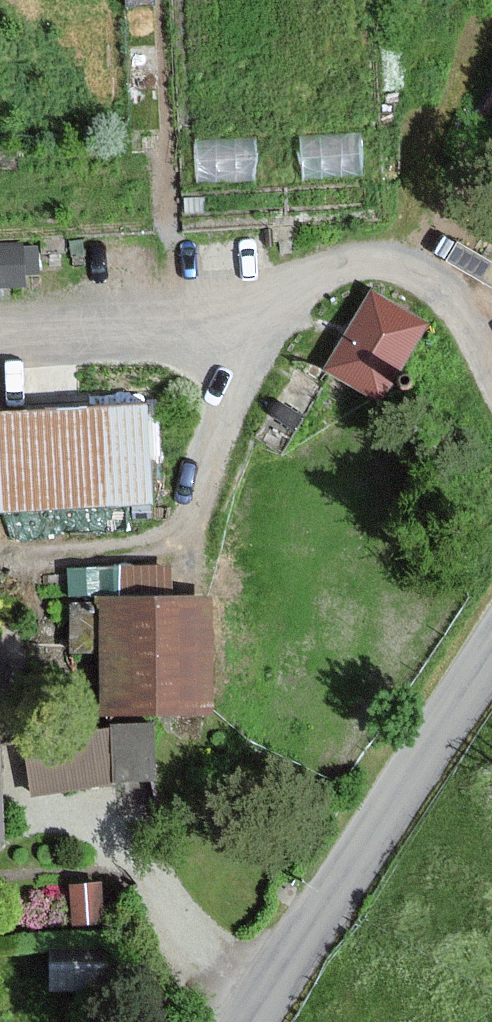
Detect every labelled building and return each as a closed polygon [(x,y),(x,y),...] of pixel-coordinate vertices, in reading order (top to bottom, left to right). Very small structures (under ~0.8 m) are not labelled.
[(0,247),(0,287),(17,287),(16,275),(31,274),(31,252),(17,252),(16,247),(0,247)] [(426,324),(378,294),(335,363),(384,393),(426,324)] [(0,420),(0,505),(153,495),(147,410),(0,420)] [(123,595),(110,595),(109,703),(210,703),(211,593),(172,593),(172,568),(123,568),(123,595)] [(27,721),(28,780),(155,776),(154,718),(27,721)]
